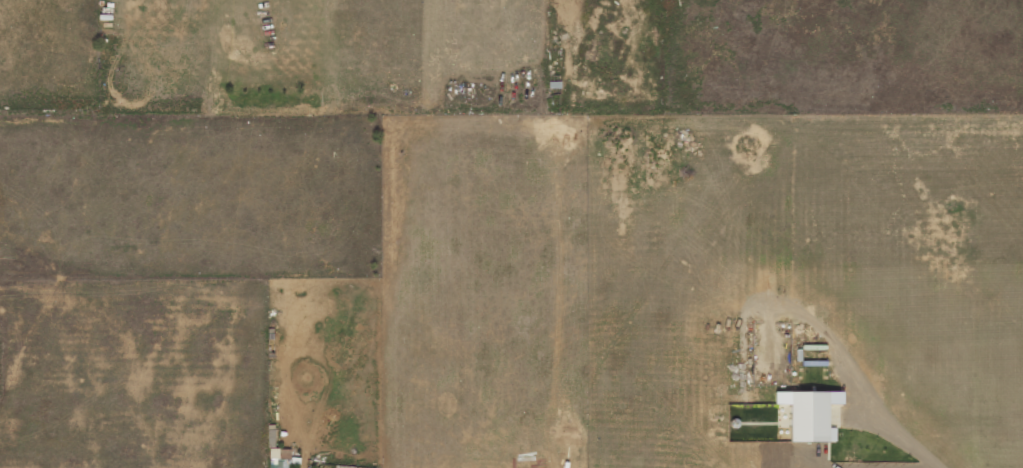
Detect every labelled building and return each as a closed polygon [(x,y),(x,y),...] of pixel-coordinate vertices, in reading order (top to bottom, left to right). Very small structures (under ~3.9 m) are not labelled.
[(842,391),(774,392),(775,404),(789,404),(790,442),(834,441),(834,428),(826,428),(826,404),(842,404),(842,391)]
